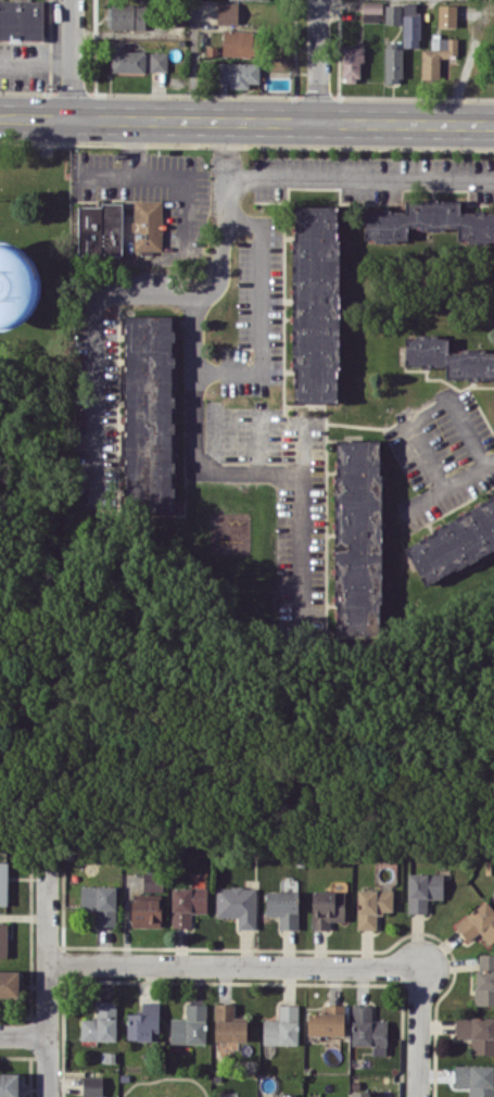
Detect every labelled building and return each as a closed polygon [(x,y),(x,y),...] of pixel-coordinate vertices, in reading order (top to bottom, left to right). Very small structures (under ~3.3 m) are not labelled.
[(43,0),(0,0),(0,38),(43,38),(43,0)] [(381,21),(381,2),(363,1),(362,21),(381,21)] [(238,24),(238,2),(217,2),(216,24),(238,24)] [(420,10),(416,10),(416,2),(402,2),(403,47),(421,47),(420,10)] [(145,4),(112,3),(111,29),(145,30),(145,4)] [(401,23),(401,4),(386,4),(385,23),(401,23)] [(457,4),(439,4),(438,26),(456,27),(457,4)] [(223,55),(252,56),(253,30),(223,29),(223,55)] [(458,37),(432,36),(431,49),(422,49),(421,79),(440,79),(440,56),(457,56),(458,37)] [(403,81),(402,41),(384,42),(385,81),(403,81)] [(144,72),(145,51),(124,51),(124,42),(111,42),(110,71),(144,72)] [(364,46),(342,46),(343,80),(360,80),(360,62),(364,62),(364,46)] [(167,71),(167,52),(150,52),(149,71),(167,71)] [(218,82),(229,82),(229,88),(249,88),(249,82),(259,82),(259,62),(219,62),(218,82)] [(162,199),(133,199),(133,250),(162,250),(162,199)] [(364,240),(407,241),(407,228),(445,229),(445,227),(458,227),(457,241),(493,242),(493,212),(460,211),(461,200),(406,199),(405,211),(365,210),(364,240)] [(79,204),(78,254),(122,255),(122,205),(79,204)] [(293,206),(293,402),(338,402),(338,206),(293,206)] [(3,330),(12,327),(14,318),(2,316),(4,308),(12,304),(12,302),(1,300),(0,304),(0,330),(3,330)] [(172,510),(174,316),(126,315),(123,510),(172,510)] [(449,350),(449,336),(405,336),(405,366),(446,366),(446,380),(493,380),(493,350),(449,350)] [(382,440),(336,440),(334,637),(380,637),(382,440)] [(403,541),(423,582),(493,547),(493,496),(403,541)] [(143,872),(143,890),(163,890),(163,872),(143,872)] [(443,898),(443,874),(408,873),(407,912),(427,913),(428,898),(443,898)] [(96,925),(115,925),(116,886),(81,885),(81,910),(96,910),(96,925)] [(216,887),(216,917),(238,916),(238,928),(256,928),(256,886),(216,887)] [(172,887),(171,927),(191,927),(191,913),(206,913),(207,887),(172,887)] [(393,912),(393,889),(357,888),(356,929),(377,929),(377,912),(393,912)] [(312,890),(311,929),(329,929),(329,921),(344,921),(345,891),(312,890)] [(298,929),(298,891),(266,891),(266,915),(279,915),(279,929),(298,929)] [(132,926),(161,926),(161,898),(132,898),(132,926)] [(488,943),(493,939),(493,909),(488,900),(454,922),(468,942),(481,932),(488,943)] [(476,954),(475,1004),(493,1005),(493,954),(476,954)] [(18,997),(19,970),(0,970),(0,997),(18,997)] [(80,1017),(80,1040),(116,1040),(117,1000),(97,1000),(96,1017),(80,1017)] [(127,1013),(126,1040),(158,1040),(159,1002),(142,1001),(142,1013),(127,1013)] [(205,1044),(206,1003),(186,1003),(186,1018),(171,1017),(170,1043),(205,1044)] [(247,1041),(247,1021),(234,1020),(234,1003),(216,1003),(214,1056),(230,1057),(231,1040),(247,1041)] [(263,1019),(263,1043),(298,1044),(298,1004),(278,1004),(278,1019),(263,1019)] [(345,1004),(324,1004),(324,1012),(307,1012),(307,1034),(344,1035),(345,1004)] [(373,1045),(373,1055),(387,1054),(386,1020),(372,1020),(371,1004),(351,1005),(352,1045),(373,1045)] [(456,1016),(456,1037),(471,1038),(470,1053),(493,1054),(493,1017),(456,1016)] [(493,1065),(454,1064),(454,1086),(469,1086),(468,1096),(493,1096),(493,1065)] [(19,1073),(0,1072),(0,1096),(18,1096),(19,1073)] [(102,1096),(102,1076),(83,1076),(83,1096),(102,1096)]
